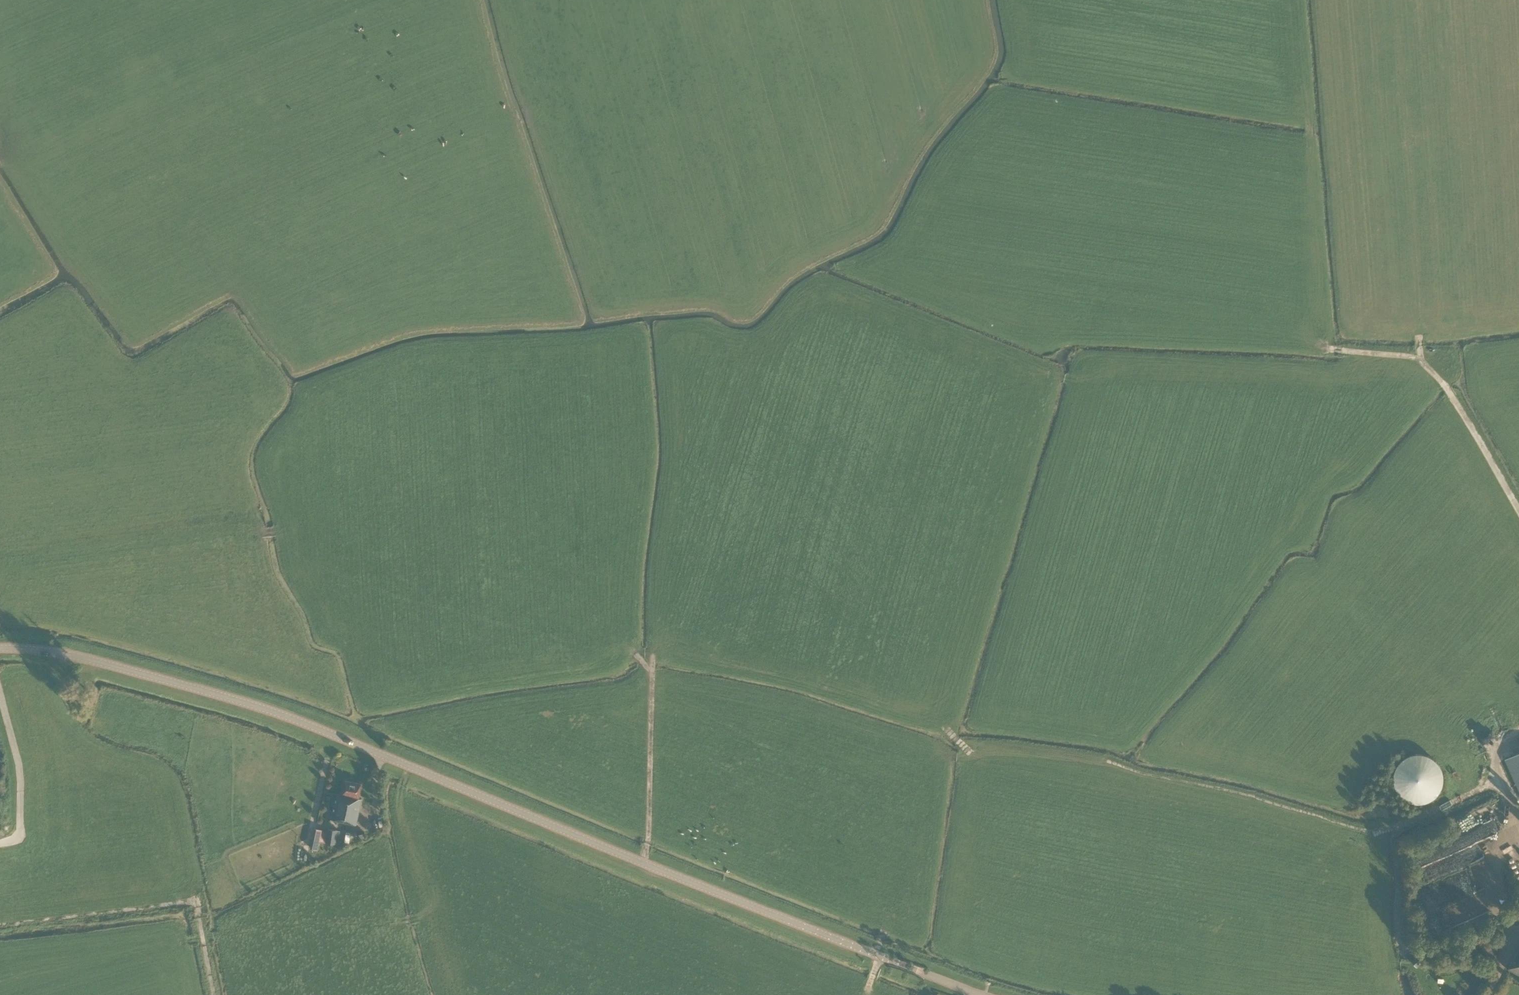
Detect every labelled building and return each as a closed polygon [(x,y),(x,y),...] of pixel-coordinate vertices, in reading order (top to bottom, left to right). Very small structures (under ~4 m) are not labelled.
[(1506,760),(1518,789),(1518,753),(1506,760)] [(1438,774),(1438,783),(1429,783),(1414,784),(1414,779),(1408,779),(1408,785),(1404,785),(1404,795),(1410,795),(1410,799),(1427,799),(1427,793),(1442,792),(1441,774),(1438,774)] [(358,797),(360,783),(344,780),(341,794),(336,793),(331,819),(356,824),(361,798),(358,797)] [(325,842),(326,830),(321,829),(313,828),(311,840),(319,841),(325,842)] [(335,843),(337,829),(327,828),(326,830),(325,842),(335,843)] [(1509,969),(1518,975),(1518,949),(1509,969)]
